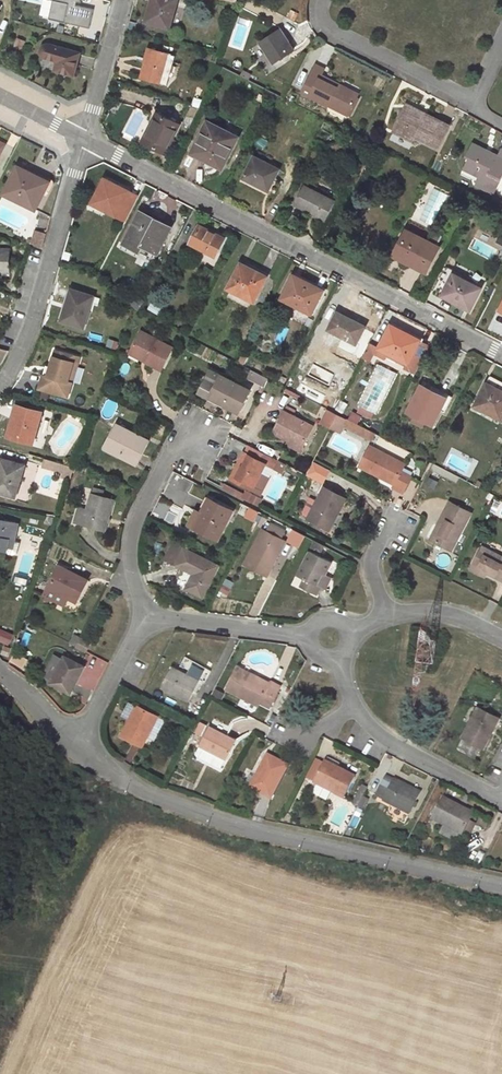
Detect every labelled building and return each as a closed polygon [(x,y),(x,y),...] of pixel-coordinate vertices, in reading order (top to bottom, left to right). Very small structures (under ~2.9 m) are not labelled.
[(153,1),(152,1),(148,15),(151,15),(149,22),(169,28),(177,0),(154,0),(153,1)] [(235,3),(228,1),(225,10),(232,12),(235,3)] [(288,17),(295,20),(298,14),(291,10),(288,17)] [(293,50),(280,30),(278,27),(270,32),(272,35),(260,43),(273,63),(293,50)] [(25,41),(18,38),(15,47),(21,49),(25,41)] [(80,53),(49,44),(46,44),(43,46),(42,47),(42,48),(41,52),(41,54),(42,56),(44,57),(56,61),(57,63),(55,70),(73,75),(80,53)] [(167,54),(151,49),(149,49),(141,78),(159,83),(167,54)] [(338,84),(321,75),(324,69),(316,65),(302,92),(347,115),(356,97),(337,87),(338,84)] [(251,75),(243,70),(240,76),(249,80),(251,75)] [(358,94),(338,84),(337,87),(356,97),(358,94)] [(263,103),(266,97),(259,94),(256,99),(263,103)] [(424,113),(407,104),(405,107),(425,117),(426,115),(426,114),(424,113)] [(425,117),(405,107),(393,131),(414,142),(416,138),(438,149),(450,126),(426,114),(426,115),(425,117)] [(153,124),(149,122),(140,140),(164,153),(178,124),(158,114),(153,124)] [(237,137),(208,122),(198,143),(200,144),(196,153),(205,158),(203,161),(203,164),(204,168),(206,170),(209,171),(212,170),(215,167),(218,168),(219,165),(222,161),(224,163),(237,137)] [(200,144),(198,143),(197,142),(190,155),(203,161),(205,158),(196,153),(200,144)] [(320,147),(315,143),(310,153),(309,155),(305,163),(315,168),(316,166),(317,163),(316,153),(320,147)] [(491,152),(490,154),(484,151),(486,149),(472,143),(466,155),(469,157),(465,164),(481,172),(479,177),(476,182),(495,192),(501,177),(501,148),(498,155),(491,152)] [(246,147),(243,145),(230,170),(234,172),(246,147)] [(243,178),(268,191),(279,170),(254,157),(243,178)] [(305,163),(301,171),(312,176),(315,168),(305,163)] [(481,172),(465,164),(463,169),(479,177),(481,172)] [(49,182),(18,166),(4,193),(18,200),(20,198),(37,206),(49,182)] [(127,191),(99,176),(85,204),(113,219),(127,191)] [(294,205),(325,221),(335,201),(304,185),(294,205)] [(446,192),(453,195),(455,191),(448,187),(446,192)] [(137,196),(127,191),(113,219),(123,224),(137,196)] [(484,206),(486,201),(479,197),(476,202),(484,206)] [(37,206),(20,198),(18,200),(36,209),(37,206)] [(172,227),(142,212),(133,231),(135,232),(128,244),(128,246),(140,252),(143,246),(158,254),(172,227)] [(191,243),(215,255),(224,239),(216,235),(200,227),(191,243)] [(135,232),(133,231),(130,230),(124,242),(128,244),(135,232)] [(408,231),(405,230),(392,255),(395,256),(408,231)] [(46,234),(36,231),(34,238),(44,241),(46,234)] [(216,235),(224,239),(226,235),(218,231),(216,235)] [(427,241),(408,231),(395,256),(407,263),(413,266),(427,273),(439,248),(436,246),(441,237),(434,233),(431,239),(429,238),(427,241)] [(44,241),(34,238),(32,244),(43,247),(44,241)] [(0,248),(0,273),(2,273),(2,267),(10,268),(11,249),(0,248)] [(267,277),(241,263),(228,289),(254,302),(267,277)] [(464,307),(465,304),(472,307),(481,288),(451,273),(453,270),(446,266),(434,291),(443,296),(444,295),(452,299),(451,300),(464,307)] [(322,292),(300,281),(300,282),(293,278),(282,299),(311,314),(322,292)] [(94,297),(71,290),(61,321),(84,328),(94,297)] [(158,315),(161,309),(151,303),(148,309),(158,315)] [(349,340),(356,344),(365,327),(337,312),(328,330),(341,336),(349,340)] [(405,368),(415,373),(429,347),(400,332),(401,331),(398,329),(396,331),(389,328),(379,348),(378,348),(387,353),(408,363),(405,368)] [(162,370),(173,348),(158,340),(140,331),(131,349),(149,358),(147,362),(162,370)] [(338,342),(346,346),(349,340),(341,336),(338,342)] [(159,337),(158,340),(173,348),(175,345),(159,337)] [(379,348),(370,343),(363,356),(369,359),(373,353),(384,359),(387,353),(378,348),(379,348)] [(2,365),(8,351),(0,348),(0,365),(2,365)] [(149,358),(131,349),(129,353),(147,362),(149,358)] [(67,382),(73,362),(64,360),(66,354),(55,350),(50,367),(52,367),(49,377),(43,375),(39,388),(67,397),(71,383),(67,382)] [(79,358),(66,354),(64,360),(73,362),(67,382),(71,383),(79,358)] [(52,367),(50,367),(46,366),(43,375),(49,377),(52,367)] [(238,413),(250,391),(211,370),(199,393),(238,413)] [(260,375),(252,371),(249,377),(257,382),(260,375)] [(268,379),(260,375),(257,382),(264,385),(268,379)] [(490,376),(475,406),(485,411),(486,410),(501,418),(501,417),(501,382),(490,376)] [(408,412),(414,416),(411,422),(423,428),(426,422),(432,425),(446,399),(430,391),(421,386),(408,412)] [(432,387),(430,391),(446,399),(440,411),(444,413),(452,397),(432,387)] [(300,396),(286,389),(285,392),(298,399),(300,396)] [(42,412),(17,405),(8,437),(33,444),(42,412)] [(370,418),(373,412),(360,406),(357,412),(370,418)] [(289,441),(302,447),(313,427),(292,416),(295,412),(287,408),(273,433),(289,441)] [(349,417),(352,412),(347,408),(343,413),(349,417)] [(337,415),(328,410),(322,422),(331,427),(337,415)] [(346,420),(337,415),(331,427),(340,431),(346,420)] [(149,441),(117,424),(105,448),(137,465),(149,441)] [(300,451),(302,447),(289,441),(286,445),(300,451)] [(234,481),(252,491),(260,476),(266,465),(270,467),(274,459),(251,447),(248,455),(245,453),(244,453),(238,464),(242,466),(234,481)] [(405,465),(369,447),(359,466),(378,476),(380,472),(396,480),(394,484),(393,487),(403,493),(411,477),(401,472),(405,465)] [(1,459),(0,462),(0,493),(15,497),(24,466),(1,459)] [(278,461),(274,459),(270,467),(273,469),(278,461)] [(327,470),(313,462),(306,474),(321,482),(327,470)] [(242,466),(238,464),(230,479),(234,481),(242,466)] [(73,470),(64,467),(61,476),(70,479),(73,470)] [(396,480),(380,472),(378,476),(394,484),(396,480)] [(260,476),(252,491),(260,495),(269,480),(260,476)] [(94,488),(93,494),(101,496),(103,491),(94,488)] [(345,499),(324,488),(308,519),(326,528),(334,513),(337,514),(345,499)] [(93,494),(92,494),(87,509),(79,507),(75,522),(105,531),(114,500),(101,496),(93,494)] [(209,498),(201,514),(195,511),(188,525),(218,540),(232,511),(209,498)] [(471,513),(450,502),(437,526),(439,527),(432,540),(451,550),(471,513)] [(245,516),(255,521),(259,513),(249,508),(245,516)] [(3,528),(15,530),(17,522),(5,519),(3,528)] [(4,522),(0,521),(0,550),(6,551),(8,555),(13,556),(17,554),(20,543),(14,542),(17,531),(15,530),(3,528),(4,522)] [(244,565),(266,576),(285,541),(281,539),(285,532),(270,524),(266,531),(262,530),(244,565)] [(432,540),(439,527),(437,526),(430,539),(432,540)] [(320,587),(316,585),(322,574),(325,575),(331,562),(319,556),(324,546),(315,542),(297,576),(304,579),(300,587),(316,596),(320,587)] [(202,597),(218,566),(173,543),(165,559),(193,574),(185,589),(202,597)] [(481,547),(472,565),(487,573),(501,580),(501,557),(481,547)] [(87,580),(59,565),(44,594),(45,596),(46,596),(50,598),(65,606),(69,598),(76,602),(87,580)] [(487,573),(472,565),(470,569),(485,577),(487,573)] [(320,587),(325,590),(331,578),(325,575),(322,574),(316,585),(320,587)] [(76,646),(81,638),(75,635),(71,643),(76,646)] [(91,643),(81,637),(81,638),(76,646),(86,651),(91,643)] [(50,683),(71,694),(84,666),(64,656),(50,683)] [(190,675),(173,667),(162,688),(189,701),(192,694),(194,690),(199,680),(190,675)] [(238,667),(227,689),(258,705),(260,703),(269,708),(273,701),(277,693),(280,686),(270,681),(269,683),(268,686),(252,678),(253,675),(238,667)] [(193,669),(190,675),(199,680),(202,674),(193,669)] [(269,683),(253,675),(252,678),(268,686),(269,683)] [(216,693),(223,697),(226,692),(219,688),(216,693)] [(129,703),(123,716),(130,719),(136,706),(129,703)] [(158,716),(137,705),(136,706),(130,719),(121,736),(142,747),(147,737),(157,717),(158,716)] [(483,747),(498,719),(477,708),(456,749),(475,759),(481,747),(483,747)] [(147,737),(154,740),(164,721),(157,717),(147,737)] [(195,732),(201,735),(206,725),(200,722),(195,732)] [(236,740),(209,726),(199,746),(226,759),(236,740)] [(495,755),(498,749),(490,745),(487,751),(495,755)] [(195,753),(197,755),(220,766),(222,766),(226,759),(199,746),(195,753)] [(288,765),(267,755),(258,773),(260,774),(257,779),(252,788),(271,798),(288,765)] [(315,782),(344,798),(355,777),(325,762),(315,782)] [(250,775),(245,785),(252,788),(257,779),(250,775)] [(410,814),(421,792),(394,779),(393,780),(386,776),(376,795),(384,799),(383,800),(410,814)] [(359,794),(353,805),(358,807),(358,806),(363,797),(359,794)] [(368,799),(363,797),(358,806),(363,809),(368,799)] [(439,833),(458,843),(462,834),(470,820),(474,813),(443,798),(432,819),(443,824),(439,833)] [(332,801),(327,831),(344,833),(349,803),(332,801)] [(475,822),(486,828),(490,821),(474,813),(470,820),(475,822)] [(467,837),(475,822),(470,820),(462,834),(467,837)]
